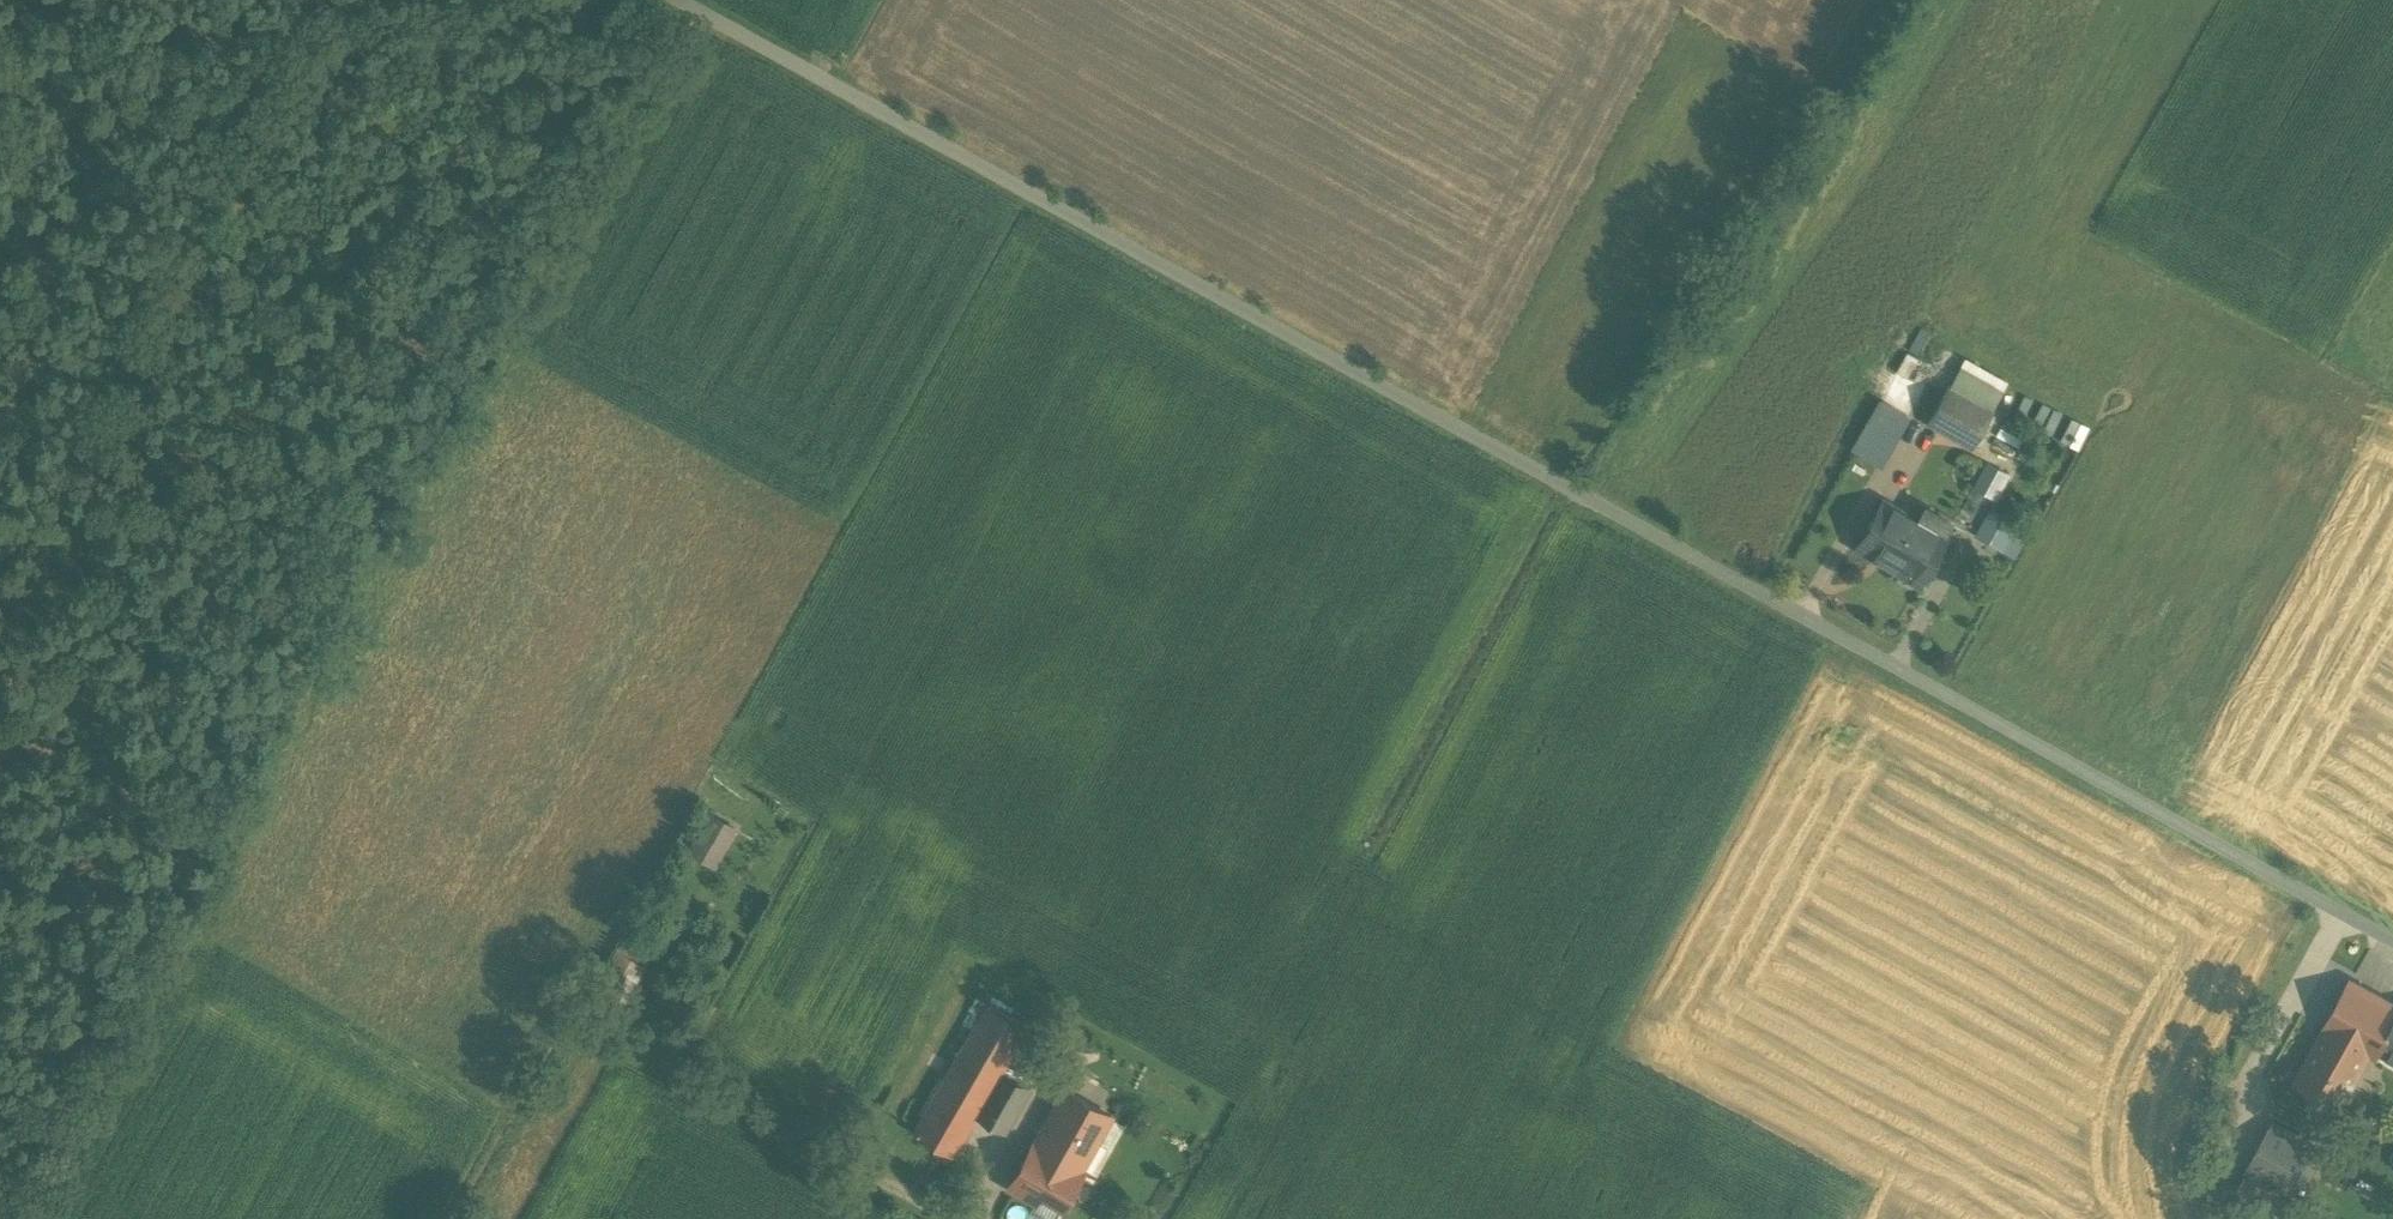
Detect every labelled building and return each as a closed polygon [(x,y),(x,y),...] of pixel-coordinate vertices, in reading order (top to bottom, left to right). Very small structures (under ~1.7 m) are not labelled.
[(1914,350),(1938,362),(1949,342),(1925,330),(1914,350)] [(1992,410),(1947,385),(1926,421),(1971,446),(1992,410)] [(1898,426),(1873,412),(1852,449),(1877,464),(1898,426)] [(2073,419),(2066,443),(2084,448),(2091,424),(2073,419)] [(1994,445),(2016,457),(2028,434),(2007,423),(1994,445)] [(1977,487),(2001,498),(2014,471),(1989,460),(1977,487)] [(1946,536),(1882,499),(1855,546),(1919,583),(1946,536)] [(1975,544),(2013,563),(2029,533),(1990,513),(1975,544)] [(738,826),(712,811),(688,852),(714,867),(738,826)] [(2352,980),(2296,1081),(2339,1104),(2368,1052),(2376,1056),(2392,1025),(2392,1003),(2352,980)] [(1025,1025),(987,1003),(954,1061),(992,1083),(1000,1070),(1001,1068),(1025,1025)] [(2376,1056),(2377,1057),(2381,1051),(2392,1058),(2392,1025),(2376,1056)] [(992,1083),(954,1061),(913,1132),(952,1153),(973,1116),(992,1083)] [(1030,1087),(1000,1070),(992,1083),(973,1116),(1004,1133),(1030,1087)] [(1064,1089),(1034,1143),(1033,1143),(1008,1186),(1035,1201),(1040,1193),(1063,1206),(1083,1171),(1080,1169),(1110,1115),(1064,1089)] [(2313,1145),(2273,1122),(2246,1171),(2287,1194),(2294,1180),(2303,1185),(2316,1163),(2306,1158),(2313,1145)] [(2274,1190),(2259,1182),(2251,1197),(2278,1212),(2286,1196),(2275,1190),(2274,1190)]
